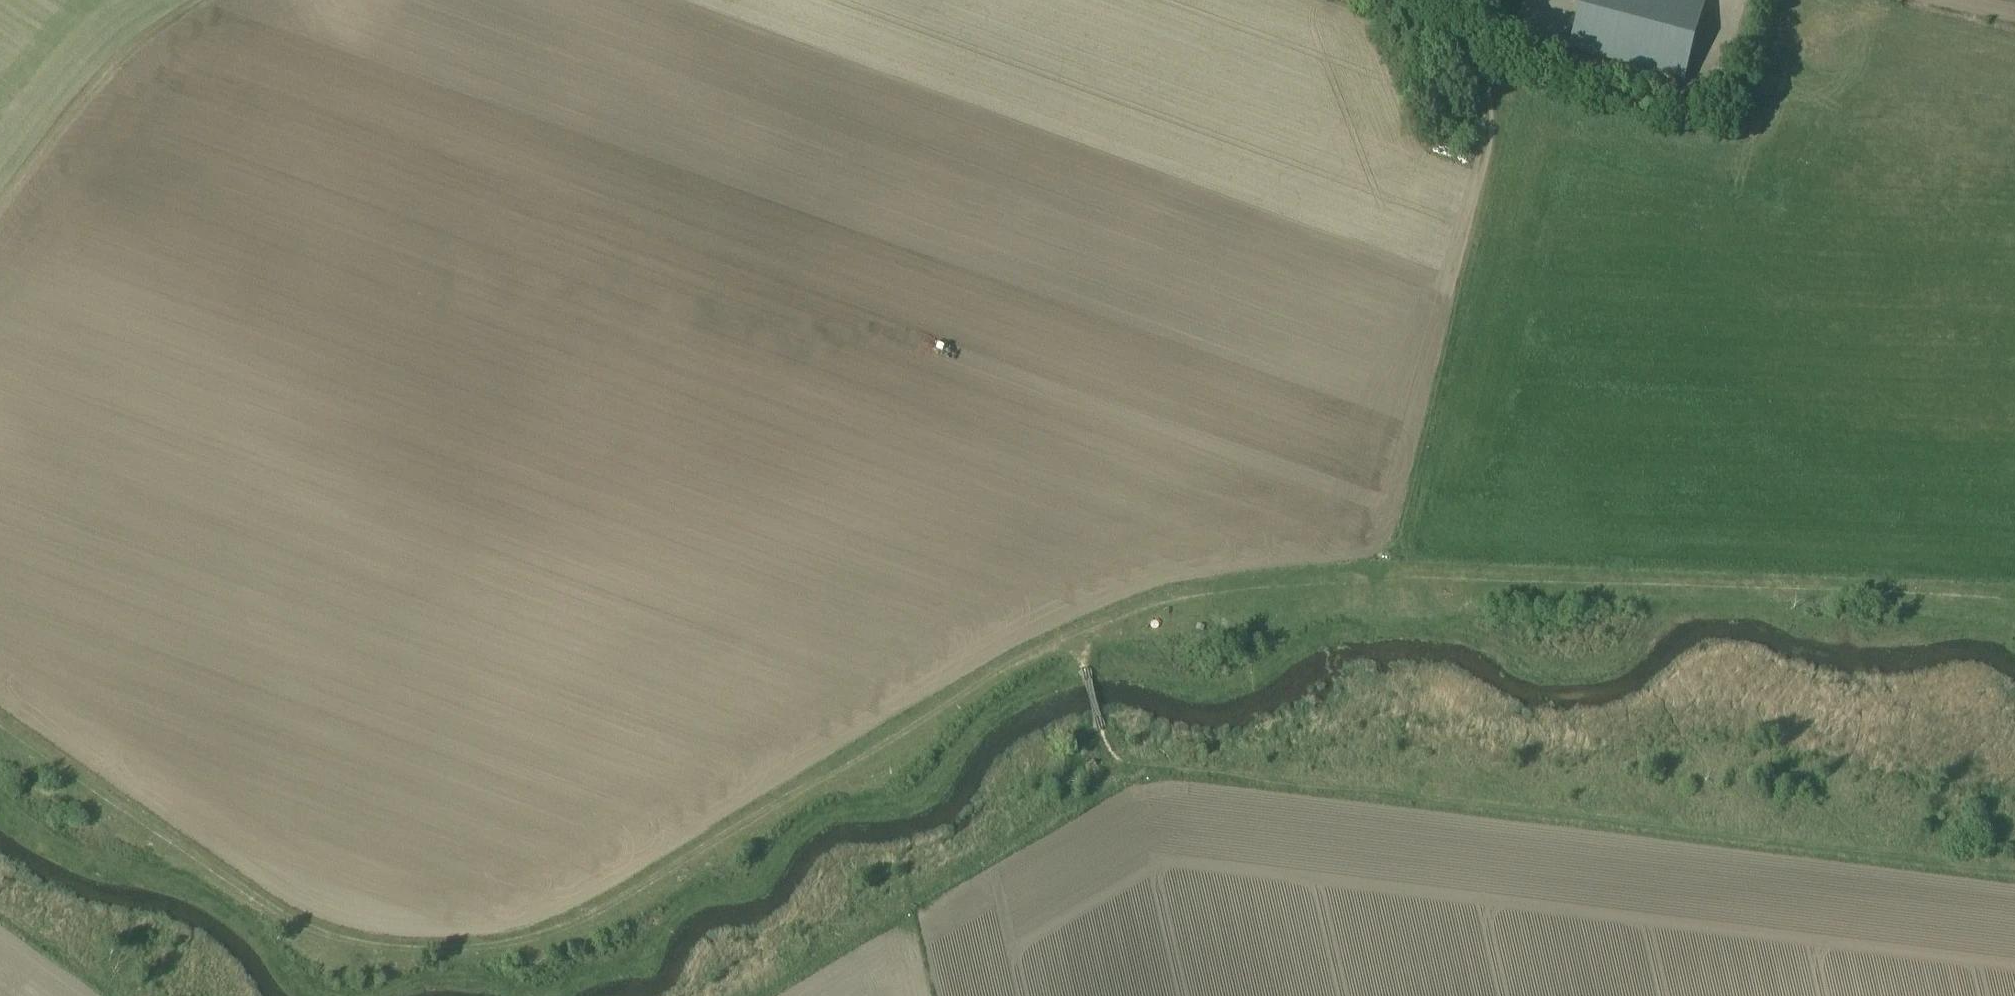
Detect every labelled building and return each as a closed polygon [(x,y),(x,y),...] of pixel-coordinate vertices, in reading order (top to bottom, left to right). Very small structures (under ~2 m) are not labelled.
[(1692,0),(1583,0),(1569,51),(1685,82),(1706,4),(1692,0)]
